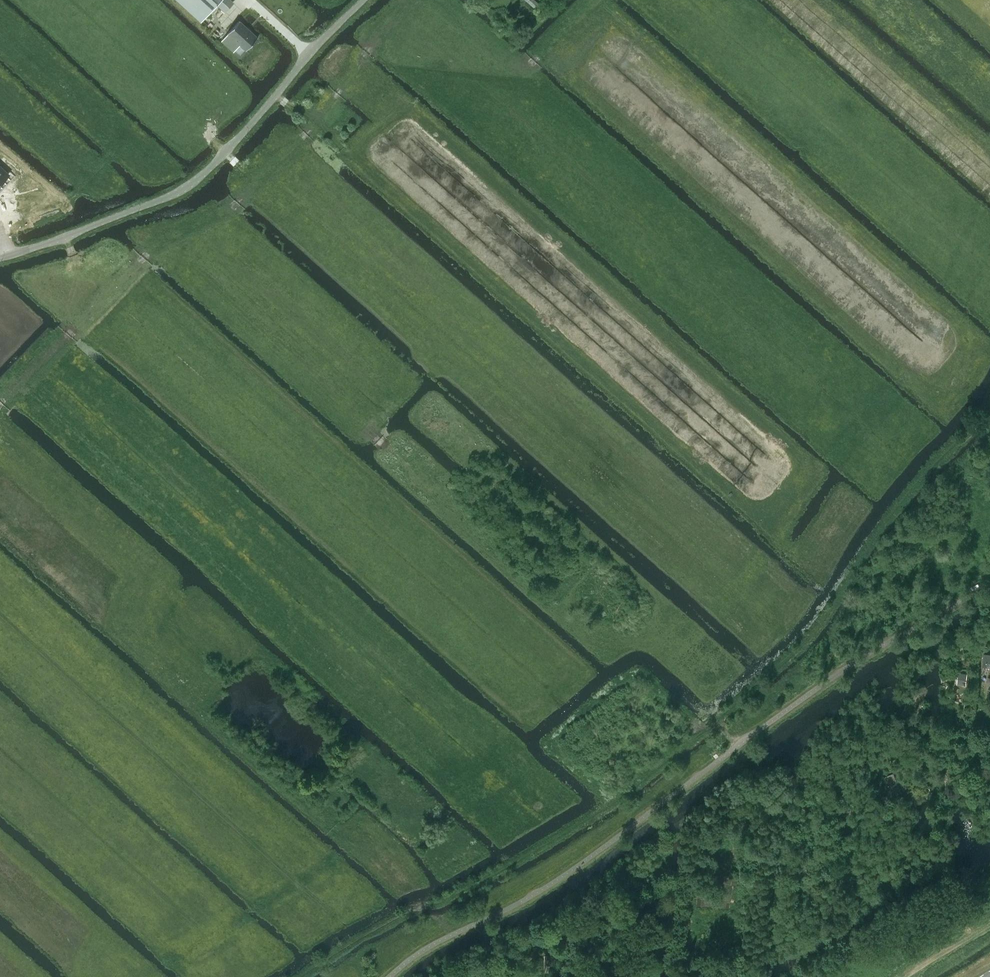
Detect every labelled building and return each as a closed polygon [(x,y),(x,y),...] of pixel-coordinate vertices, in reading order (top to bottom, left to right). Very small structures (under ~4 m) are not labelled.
[(201,20),(220,0),(179,0),(201,20)] [(228,33),(222,39),(234,50),(239,44),(246,50),(257,37),(239,20),(228,33)] [(978,658),(977,668),(989,669),(989,659),(978,658)] [(948,774),(957,776),(959,763),(951,762),(948,774)] [(893,796),(901,793),(894,774),(885,777),(893,796)]
